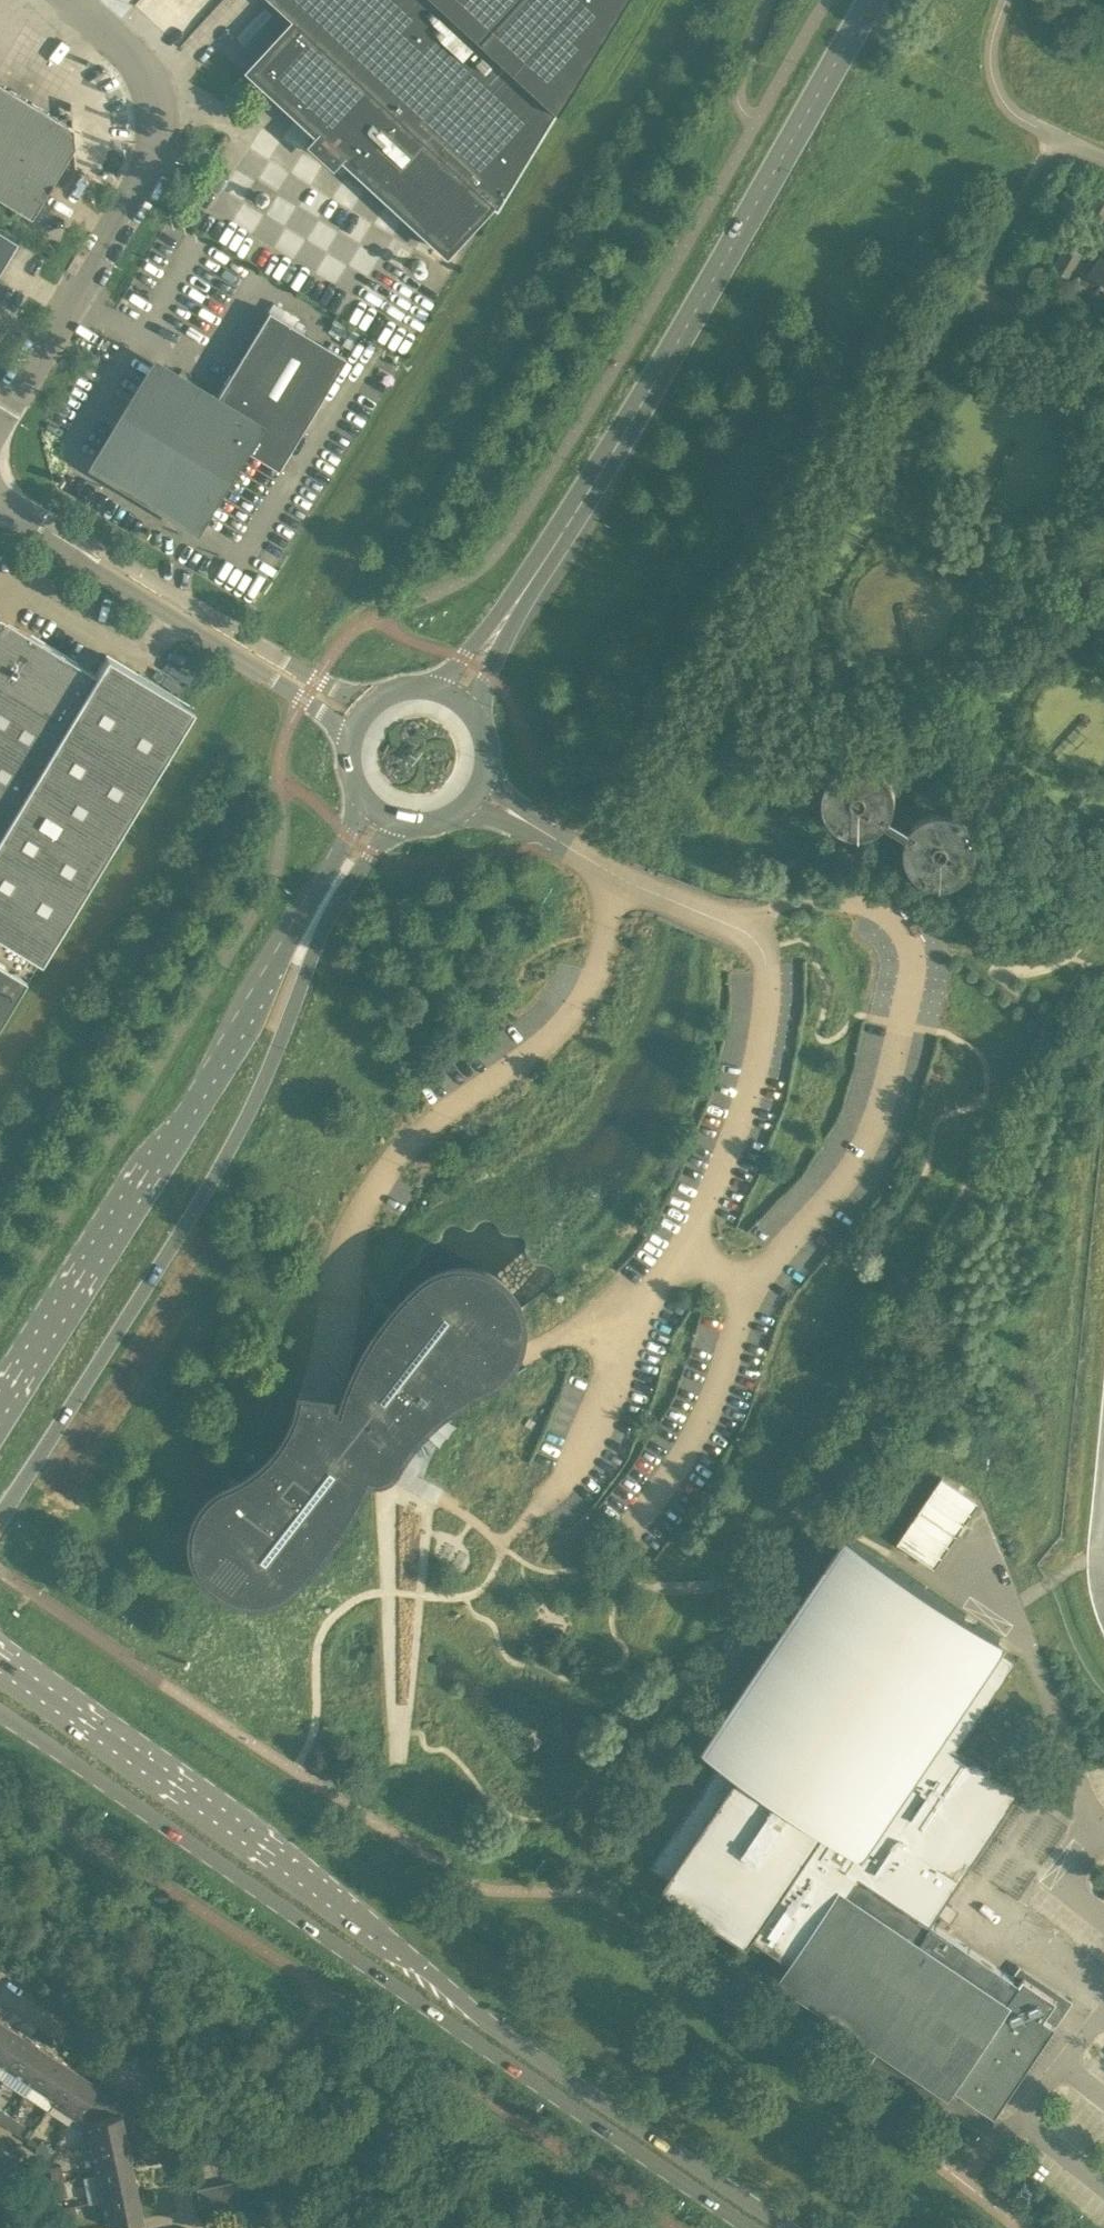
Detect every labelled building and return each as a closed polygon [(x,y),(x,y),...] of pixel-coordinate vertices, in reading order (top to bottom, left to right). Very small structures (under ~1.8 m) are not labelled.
[(292,21),(250,66),(249,66),(247,69),(276,96),(444,251),(447,248),(447,247),(488,202),(493,207),(494,208),(621,0),(270,0),(292,21)] [(30,216),(73,145),(71,117),(59,118),(0,83),(0,198),(30,216)] [(19,241),(0,229),(0,272),(19,241)] [(1096,263),(1067,244),(1053,267),(1068,275),(1074,265),(1089,274),(1088,275),(1103,285),(1103,250),(1096,263)] [(345,357),(268,310),(217,393),(152,354),(85,465),(196,533),(247,448),(278,467),(345,357)] [(38,960),(193,707),(106,654),(94,672),(0,615),(0,937),(38,960)] [(849,843),(854,843),(859,843),(860,847),(866,846),(866,841),(869,840),(873,838),(877,835),(881,832),(884,828),(888,820),(890,815),(891,811),(891,807),(891,803),(894,802),(892,796),(890,796),(888,790),(885,785),(886,783),(883,779),(881,781),(879,778),(874,775),(869,772),(863,770),(857,769),(850,769),(843,771),(836,774),(831,777),(826,782),(822,788),(819,795),(818,801),(817,808),(818,814),(820,820),(823,825),(827,831),(832,836),(838,839),(843,841),(849,843)] [(933,814),(925,817),(926,819),(923,821),(919,823),(914,827),(910,833),(907,837),(905,843),(904,851),(903,856),(905,862),(907,869),(910,874),(914,880),(920,884),(926,888),(933,890),(940,891),(947,890),(955,888),(961,884),(967,879),(971,874),(974,869),(976,863),(977,857),(977,850),(976,844),(973,837),(969,830),(963,825),(957,820),(949,818),(950,815),(945,814),(944,817),(934,817),(933,814)] [(26,981),(0,966),(0,1024),(26,981)] [(207,1528),(206,1532),(206,1536),(206,1538),(207,1544),(209,1549),(209,1551),(211,1555),(213,1559),(215,1562),(217,1565),(221,1569),(223,1571),(226,1574),(229,1576),(233,1578),(237,1580),(239,1580),(244,1582),(247,1583),(252,1583),(256,1583),(260,1583),(263,1583),(268,1582),(272,1580),(276,1579),(278,1578),(283,1575),(287,1572),(295,1565),(305,1556),(310,1551),(315,1546),(325,1535),(331,1528),(336,1523),(341,1515),(348,1506),(351,1501),(357,1492),(361,1485),(364,1481),(367,1475),(369,1472),(372,1466),(374,1466),(376,1466),(377,1466),(378,1465),(379,1464),(380,1462),(380,1461),(380,1460),(380,1459),(379,1457),(378,1456),(377,1455),(379,1450),(399,1459),(404,1451),(408,1444),(412,1438),(417,1430),(422,1424),(427,1418),(432,1412),(438,1406),(440,1404),(447,1398),(451,1394),(458,1389),(464,1384),(470,1380),(478,1375),(482,1373),(489,1369),(494,1367),(498,1364),(500,1361),(504,1358),(508,1353),(509,1351),(512,1347),(513,1344),(515,1340),(516,1336),(516,1334),(517,1332),(517,1327),(518,1322),(518,1319),(517,1317),(517,1313),(516,1311),(516,1307),(514,1304),(514,1301),(512,1298),(511,1296),(510,1294),(508,1291),(505,1287),(503,1285),(499,1281),(496,1279),(493,1277),(489,1274),(486,1273),(481,1271),(477,1270),(472,1269),(469,1268),(463,1268),(457,1269),(451,1270),(446,1271),(444,1272),(439,1274),(437,1275),(433,1278),(431,1279),(420,1289),(412,1297),(408,1301),(398,1311),(393,1317),(386,1326),(379,1335),(373,1344),(369,1351),(363,1361),(360,1368),(357,1373),(355,1378),(353,1383),(349,1391),(346,1401),(344,1407),(328,1401),(325,1400),(325,1399),(325,1398),(324,1396),(324,1395),(323,1395),(322,1394),(320,1394),(318,1394),(317,1394),(316,1395),(315,1396),(314,1397),(314,1398),(314,1399),(314,1400),(311,1401),(307,1403),(305,1404),(302,1407),(300,1409),(298,1413),(295,1422),(292,1429),(288,1436),(286,1439),(283,1445),(280,1449),(275,1456),(271,1461),(264,1468),(261,1470),(258,1473),(255,1476),(252,1478),(248,1481),(242,1485),(229,1493),(227,1494),(224,1497),(221,1499),(219,1501),(216,1505),(214,1508),(211,1512),(210,1516),(208,1520),(207,1528)] [(939,1475),(895,1540),(932,1565),(976,1499),(939,1475)] [(861,1872),(932,1920),(937,1912),(944,1917),(949,1909),(955,1901),(948,1896),(968,1866),(1022,1785),(959,1743),(1018,1655),(997,1641),(999,1639),(849,1538),(710,1745),(724,1754),(651,1864),(669,1876),(663,1885),(749,1942),(755,1933),(759,1936),(766,1941),(794,1960),(841,1891),(846,1895),(861,1872)] [(1023,1975),(1020,1980),(932,1920),(861,1872),(846,1895),(841,1891),(794,1960),(783,1977),(881,2043),(867,2064),(935,2110),(939,2104),(952,2085),(995,2113),(1056,2024),(1044,2017),(1057,1998),(1023,1975)] [(0,2035),(0,2062),(10,2068),(29,2038),(7,2024),(0,2035)] [(29,2038),(10,2068),(32,2083),(52,2053),(29,2038)] [(51,2102),(74,2067),(52,2053),(32,2083),(53,2097),(51,2102)] [(51,2102),(79,2120),(81,2130),(106,2093),(105,2092),(95,2085),(96,2082),(74,2067),(51,2102)] [(106,2093),(81,2130),(85,2147),(125,2138),(120,2112),(116,2113),(115,2104),(120,2096),(108,2088),(105,2092),(106,2093)] [(5,2124),(11,2114),(0,2107),(0,2121),(5,2124)] [(11,2114),(5,2124),(18,2132),(24,2123),(12,2115),(11,2114)] [(95,2172),(130,2164),(125,2138),(85,2147),(90,2147),(95,2172)] [(47,2157),(54,2147),(40,2139),(34,2148),(47,2157)] [(0,2164),(0,2170),(7,2175),(15,2161),(6,2155),(0,2164)] [(49,2165),(52,2181),(64,2178),(60,2163),(49,2165)] [(101,2198),(136,2191),(130,2164),(95,2172),(101,2198)] [(243,2177),(248,2201),(263,2198),(258,2174),(243,2177)] [(67,2194),(64,2178),(52,2181),(55,2196),(67,2194)] [(237,2178),(223,2181),(229,2207),(242,2205),(237,2178)] [(229,2207),(223,2181),(210,2184),(216,2210),(229,2207)] [(203,2213),(216,2210),(210,2184),(197,2186),(203,2213)] [(141,2218),(136,2191),(101,2198),(106,2225),(141,2218)] [(59,2209),(62,2227),(74,2227),(73,2223),(78,2223),(74,2206),(59,2209)]
